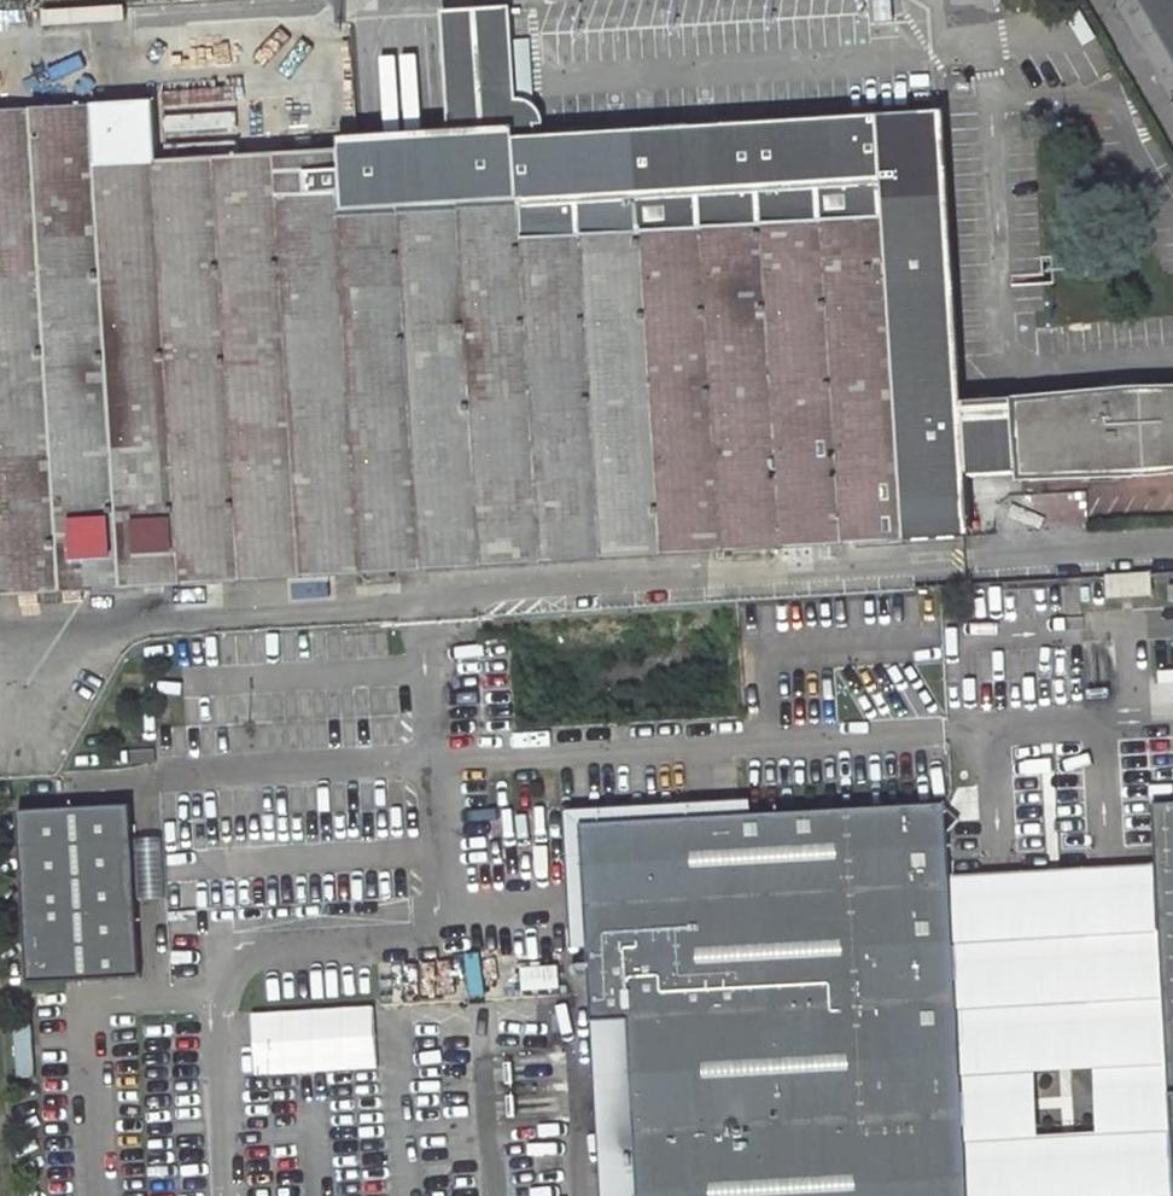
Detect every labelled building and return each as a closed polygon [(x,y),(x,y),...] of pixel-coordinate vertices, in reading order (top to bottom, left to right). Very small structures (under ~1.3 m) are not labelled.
[(441,19),(448,151),(520,147),(513,15),(441,19)] [(972,537),(968,478),(963,416),(942,116),(520,147),(525,206),(348,218),(344,157),(157,164),(154,104),(0,113),(0,598),(972,537)] [(348,218),(525,206),(520,147),(448,151),(344,157),(348,218)] [(1136,391),(1024,404),(1024,412),(1029,474),(1029,476),(1141,472),(1172,469),(1172,390),(1136,391)] [(963,416),(968,478),(1029,474),(1024,412),(1018,412),(1017,401),(969,404),(970,416),(963,416)] [(1107,598),(1152,595),(1151,575),(1106,577),(1107,598)] [(58,809),(19,812),(28,983),(66,981),(141,977),(137,900),(133,840),(132,805),(58,809)] [(581,826),(594,1021),(628,1018),(639,1195),(967,1195),(949,877),(947,832),(945,808),(945,805),(581,826)] [(1154,806),(1157,866),(1172,1157),(1172,805),(1154,806)] [(133,840),(137,900),(164,899),(161,839),(133,840)] [(949,877),(967,1195),(1172,1195),(1172,1157),(1157,866),(949,877)] [(558,967),(522,968),(523,990),(559,988),(558,967)] [(373,1007),(253,1014),(256,1075),(377,1068),(373,1007)] [(604,1195),(639,1195),(628,1018),(594,1021),(604,1195)] [(31,1025),(15,1026),(18,1077),(34,1076),(31,1025)]
